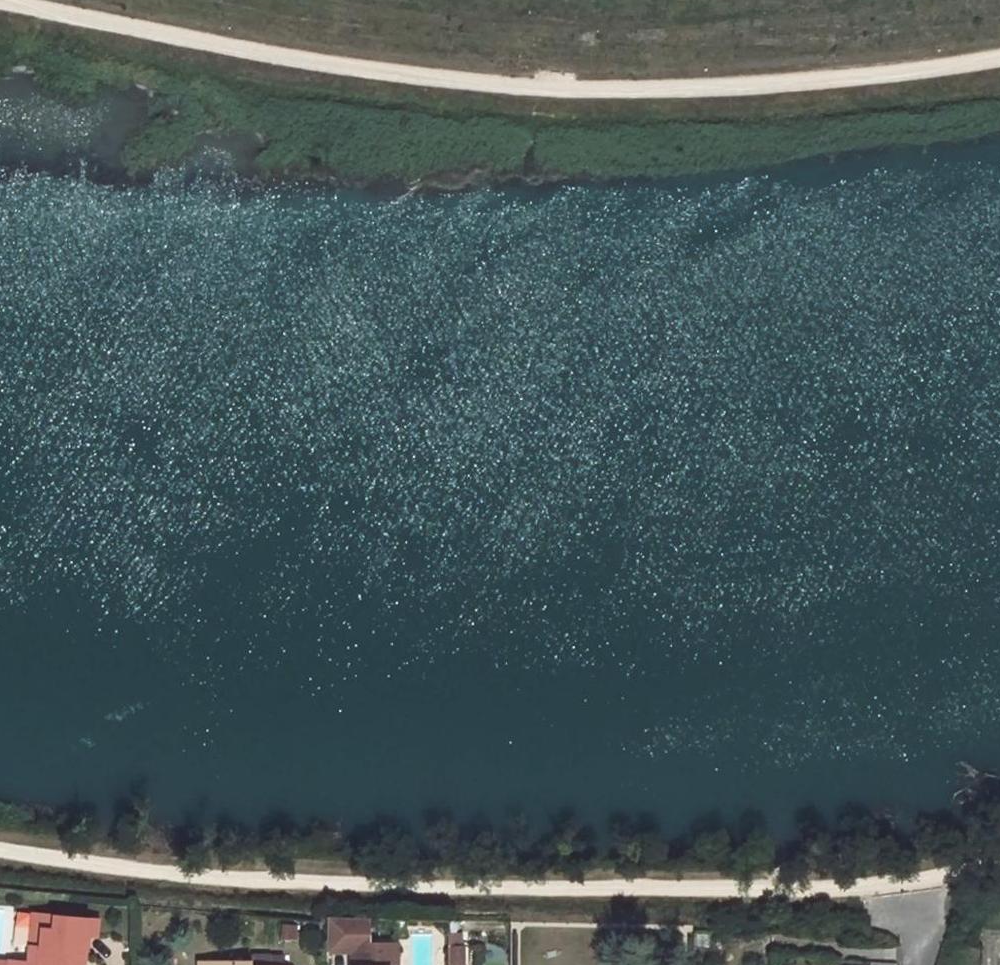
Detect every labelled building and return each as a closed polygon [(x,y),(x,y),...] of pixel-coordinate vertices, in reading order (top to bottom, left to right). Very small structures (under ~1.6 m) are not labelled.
[(31,924),(32,959),(12,959),(13,961),(0,961),(0,964),(74,964),(74,948),(86,949),(86,928),(86,910),(52,910),(52,924),(31,924)] [(52,910),(31,911),(31,924),(52,924),(52,910)] [(96,910),(86,910),(86,928),(96,927),(96,910)] [(330,913),(330,951),(349,951),(348,964),(403,964),(404,944),(375,941),(375,917),(330,913)] [(74,948),(74,964),(76,964),(86,964),(86,949),(74,948)] [(456,956),(456,964),(470,964),(470,956),(456,956)]
